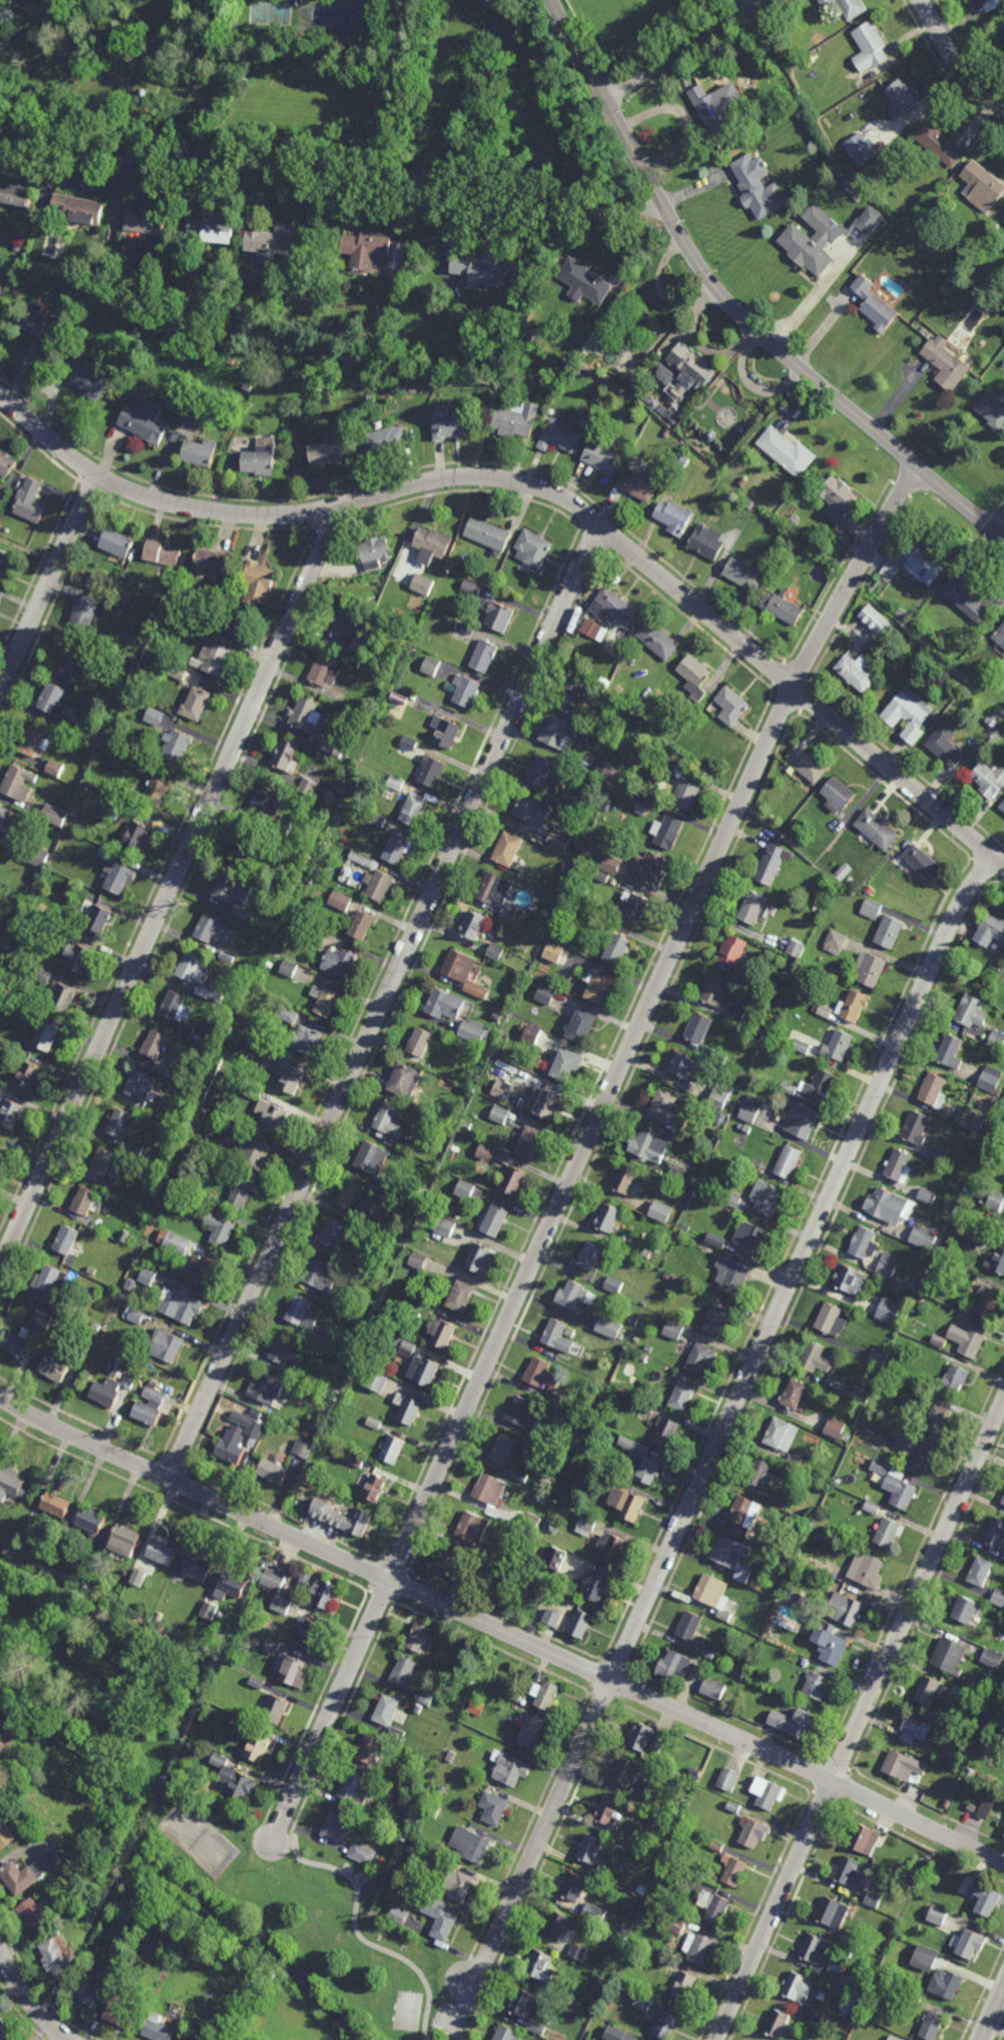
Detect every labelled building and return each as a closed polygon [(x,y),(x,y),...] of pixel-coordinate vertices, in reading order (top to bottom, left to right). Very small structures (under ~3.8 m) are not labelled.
[(828,10),(821,0),(860,0),(868,12),(851,23),(838,2),(828,10)] [(988,13),(981,0),(1000,0),(1003,5),(988,13)] [(872,22),(889,44),(882,50),(889,59),(875,68),(873,63),(862,71),(853,59),(863,53),(853,36),(872,22)] [(805,66),(803,60),(812,55),(815,61),(805,66)] [(901,81),(920,102),(907,116),(888,93),(901,81)] [(712,134),(736,124),(726,111),(745,104),(733,83),(711,97),(706,85),(691,93),(712,134)] [(928,123),(966,153),(951,171),(917,140),(928,123)] [(875,157),(864,132),(844,141),(856,166),(875,157)] [(733,165),(752,154),(756,162),(764,158),(772,175),(762,179),(768,190),(777,183),(788,205),(761,222),(753,206),(748,209),(743,200),(747,197),(740,185),(743,184),(733,165)] [(975,159),(1003,186),(1003,196),(990,216),(963,193),(969,185),(961,177),(975,159)] [(848,191),(841,183),(847,177),(851,182),(849,184),(852,187),(848,191)] [(31,208),(0,203),(0,185),(34,190),(31,208)] [(858,202),(853,198),(859,192),(864,197),(858,202)] [(54,194),(104,204),(100,226),(50,217),(54,194)] [(819,278),(834,261),(822,250),(829,243),(834,246),(848,229),(817,203),(803,217),(820,233),(813,240),(795,223),(780,240),(793,253),(791,257),(805,268),(807,265),(819,278)] [(127,231),(162,237),(166,216),(153,214),(154,209),(143,208),(142,212),(130,210),(127,231)] [(234,244),(236,222),(192,218),(190,240),(234,244)] [(279,223),(298,226),(294,257),(277,255),(276,261),(262,259),(263,252),(247,249),(249,232),(277,236),(279,223)] [(353,269),(374,271),(376,256),(390,258),(388,268),(405,270),(408,244),(393,242),(394,234),(362,231),(361,237),(344,235),(342,254),(354,255),(353,269)] [(962,254),(961,253),(958,256),(953,252),(956,249),(955,249),(962,240),(969,245),(962,254)] [(912,254),(908,251),(913,245),(917,249),(912,254)] [(453,274),(471,275),(470,286),(507,289),(510,253),(484,251),(483,260),(454,257),(453,274)] [(95,270),(87,269),(90,256),(97,258),(95,270)] [(568,259),(613,285),(601,305),(557,278),(568,259)] [(862,275),(876,285),(871,289),(901,314),(883,336),(875,329),(880,324),(860,309),(870,301),(852,289),(862,275)] [(173,295),(162,293),(164,286),(174,289),(173,295)] [(520,304),(509,299),(511,296),(522,301),(520,304)] [(170,305),(161,303),(162,297),(171,299),(170,305)] [(57,342),(65,324),(43,314),(46,308),(33,302),(22,326),(57,342)] [(927,338),(919,331),(922,327),(930,334),(927,338)] [(524,342),(518,339),(523,328),(529,331),(524,342)] [(941,336),(950,343),(945,349),(972,369),(954,393),(936,380),(944,371),(922,354),(934,339),(937,342),(941,336)] [(125,358),(111,352),(116,340),(130,346),(125,358)] [(682,342),(683,341),(688,345),(687,346),(695,353),(698,351),(710,361),(708,364),(709,365),(710,363),(717,369),(713,374),(715,375),(705,388),(703,386),(702,387),(700,386),(698,389),(693,385),(689,389),(688,388),(678,401),(675,399),(672,402),(667,398),(670,394),(665,390),(671,383),(675,386),(679,381),(676,378),(671,382),(663,383),(661,382),(657,378),(656,373),(656,371),(657,367),(661,363),(677,376),(681,371),(665,358),(680,341),(682,342)] [(98,400),(107,384),(67,361),(61,373),(75,381),(72,385),(98,400)] [(112,378),(101,371),(106,363),(117,371),(112,378)] [(432,381),(425,379),(427,371),(433,372),(432,381)] [(449,387),(444,381),(449,378),(454,384),(449,387)] [(249,392),(241,388),(244,383),(252,386),(249,392)] [(652,398),(657,399),(659,401),(660,404),(661,403),(669,409),(670,408),(669,408),(673,403),(675,400),(686,409),(680,417),(680,416),(674,424),(655,410),(657,408),(653,408),(650,405),(650,402),(648,403),(641,397),(647,390),(654,396),(652,398)] [(991,390),(1003,401),(1003,419),(998,432),(989,425),(992,421),(975,408),(991,390)] [(596,416),(591,413),(592,410),(590,410),(592,405),(594,407),(596,403),(601,405),(596,416)] [(532,437),(540,407),(528,404),(525,415),(498,408),(493,427),(503,429),(501,435),(515,438),(516,433),(532,437)] [(160,447),(170,426),(157,420),(161,411),(150,405),(146,414),(133,408),(122,429),(160,447)] [(655,423),(650,419),(652,415),(658,419),(655,423)] [(437,443),(448,442),(447,437),(473,436),(471,416),(436,418),(437,443)] [(572,454),(583,434),(552,417),(537,446),(549,453),(554,444),(572,454)] [(668,437),(663,434),(667,426),(673,430),(668,437)] [(373,435),(381,455),(404,447),(396,427),(373,435)] [(774,427),(797,446),(801,442),(818,459),(801,478),(758,444),(774,427)] [(709,441),(706,438),(706,433),(708,429),(714,429),(717,432),(718,437),(714,441),(709,441)] [(184,461),(212,468),(218,442),(208,439),(206,447),(189,443),(184,461)] [(614,476),(624,457),(593,440),(583,460),(614,476)] [(244,471),(277,472),(277,443),(259,443),(259,455),(244,455),(244,471)] [(313,467),(346,463),(344,444),(311,448),(313,467)] [(12,480),(0,472),(0,450),(22,464),(12,480)] [(685,466),(679,463),(684,455),(690,459),(685,466)] [(652,503),(661,485),(627,469),(618,487),(652,503)] [(742,487),(737,482),(743,476),(748,480),(742,487)] [(835,476),(841,481),(843,479),(853,488),(851,491),(865,501),(854,514),(848,510),(838,522),(823,511),(831,501),(818,493),(835,476)] [(28,478),(42,484),(35,502),(49,507),(42,523),(15,512),(28,478)] [(662,501),(671,506),(673,501),(694,512),(680,541),(665,533),(669,526),(654,518),(662,501)] [(795,525),(789,519),(793,514),(800,520),(795,525)] [(476,518),(511,532),(504,550),(469,536),(476,518)] [(719,560),(726,545),(720,542),(725,531),(711,525),(709,529),(700,524),(690,546),(719,560)] [(110,528),(133,540),(125,557),(101,545),(110,528)] [(527,528),(555,544),(540,571),(526,563),(531,555),(516,547),(527,528)] [(431,565),(435,556),(445,560),(455,539),(435,529),(433,534),(423,529),(415,545),(424,549),(419,559),(431,565)] [(151,539),(186,548),(180,568),(146,559),(151,539)] [(365,572),(380,568),(379,560),(393,557),(388,539),(359,545),(365,572)] [(904,540),(942,569),(927,588),(900,567),(907,559),(896,550),(904,540)] [(203,548),(232,554),(227,575),(199,568),(203,548)] [(5,584),(0,582),(0,551),(1,549),(17,556),(5,584)] [(272,601),(281,571),(261,565),(262,560),(250,556),(244,579),(253,582),(247,603),(260,607),(262,598),(272,601)] [(758,594),(767,578),(734,559),(725,575),(758,594)] [(427,597),(417,592),(417,591),(411,589),(418,574),(434,581),(427,597)] [(954,575),(967,586),(964,589),(975,599),(974,601),(989,615),(979,627),(939,591),(954,575)] [(477,597),(460,589),(465,579),(482,586),(477,597)] [(606,587),(640,611),(629,627),(610,613),(605,620),(590,609),(606,587)] [(797,627),(806,611),(777,595),(768,611),(797,627)] [(82,597),(106,608),(99,623),(91,619),(85,632),(69,624),(82,597)] [(496,598),(515,607),(503,632),(483,623),(488,611),(480,607),(484,599),(494,603),(496,598)] [(892,624),(869,604),(858,616),(881,637),(892,624)] [(328,637),(355,649),(362,633),(352,628),(358,613),(342,606),(328,637)] [(392,617),(386,615),(389,607),(395,610),(392,617)] [(212,618),(206,615),(210,608),(216,611),(212,618)] [(232,619),(228,627),(219,623),(219,622),(217,621),(219,616),(221,617),(221,615),(232,619)] [(601,642),(580,630),(586,618),(602,626),(602,627),(607,629),(601,642)] [(650,619),(682,647),(668,663),(636,636),(650,619)] [(470,636),(457,630),(460,622),(474,627),(470,636)] [(990,639),(1003,623),(1003,651),(990,639)] [(65,638),(83,646),(79,653),(91,659),(85,672),(72,666),(65,680),(49,672),(65,638)] [(211,639),(234,650),(225,671),(230,673),(226,682),(191,666),(195,657),(202,660),(211,639)] [(481,641),(501,650),(496,662),(493,660),(487,673),(470,666),(481,641)] [(404,649),(398,663),(390,660),(391,658),(386,656),(390,647),(395,649),(396,646),(404,649)] [(308,680),(325,688),(328,681),(336,684),(343,667),(334,662),(336,657),(322,650),(308,680)] [(380,660),(377,655),(381,652),(385,657),(380,660)] [(702,689),(714,673),(690,655),(678,671),(702,689)] [(432,678),(419,671),(426,656),(440,662),(432,678)] [(863,697),(875,681),(863,671),(871,664),(861,656),(853,664),(844,657),(832,669),(863,697)] [(188,672),(183,682),(168,675),(172,666),(188,672)] [(910,683),(904,677),(910,669),(917,674),(910,683)] [(457,672),(484,685),(472,709),(453,700),(460,685),(453,681),(457,672)] [(569,674),(585,681),(578,697),(588,701),(583,712),(557,700),(569,674)] [(66,692),(52,716),(35,706),(49,682),(66,692)] [(734,729),(753,706),(728,685),(716,700),(726,709),(720,717),(734,729)] [(195,686),(214,694),(202,723),(183,715),(195,686)] [(910,747),(922,733),(916,728),(931,711),(903,687),(877,715),(892,728),(901,718),(908,725),(899,736),(910,747)] [(288,726),(313,737),(316,729),(324,733),(330,718),(315,712),(319,703),(302,696),(288,726)] [(158,727),(144,721),(149,708),(164,714),(158,727)] [(993,727),(985,720),(992,712),(1000,719),(993,727)] [(438,714),(464,725),(454,751),(436,744),(442,729),(433,726),(438,714)] [(571,723),(566,735),(575,739),(569,754),(539,741),(545,729),(548,731),(555,716),(571,723)] [(74,732),(61,727),(65,718),(78,723),(74,732)] [(30,725),(48,733),(45,739),(52,742),(48,751),(40,748),(36,758),(19,750),(30,725)] [(952,769),(963,757),(946,743),(952,735),(941,725),(924,744),(952,769)] [(163,757),(183,764),(194,735),(174,728),(172,734),(167,732),(164,740),(168,742),(163,757)] [(340,757),(320,749),(326,733),(341,739),(337,748),(343,751),(340,757)] [(413,751),(399,745),(404,734),(418,740),(413,751)] [(272,763),(297,772),(306,747),(281,738),(272,763)] [(819,786),(830,772),(800,746),(788,760),(819,786)] [(659,767),(652,764),(656,753),(663,756),(659,767)] [(426,754),(446,763),(436,787),(418,779),(425,764),(422,763),(426,754)] [(540,754),(556,761),(546,786),(529,779),(540,754)] [(141,773),(129,767),(134,757),(146,763),(141,773)] [(57,779),(45,773),(51,760),(63,766),(57,779)] [(681,768),(674,765),(676,760),(684,763),(681,768)] [(610,782),(593,773),(599,761),(616,769),(610,782)] [(1003,784),(1003,772),(998,767),(993,774),(980,763),(969,776),(981,786),(978,789),(990,800),(1003,784)] [(12,764),(39,776),(36,784),(26,779),(23,785),(35,790),(29,804),(0,791),(12,764)] [(401,792),(387,785),(391,775),(406,781),(401,792)] [(146,800),(163,807),(173,783),(156,776),(146,800)] [(313,797),(298,791),(305,777),(319,783),(313,797)] [(845,811),(858,795),(836,777),(822,792),(832,800),(827,806),(837,814),(841,808),(845,811)] [(672,801),(693,810),(702,786),(682,778),(672,801)] [(253,811),(275,820),(285,796),(262,787),(253,811)] [(668,789),(671,791),(669,795),(661,791),(662,788),(665,789),(665,787),(668,788),(668,789)] [(562,804),(546,797),(550,789),(566,797),(562,804)] [(412,793),(430,801),(419,828),(401,821),(412,793)] [(522,795),(544,805),(543,807),(552,811),(546,824),(536,820),(534,824),(513,815),(522,795)] [(648,812),(634,806),(638,796),(652,802),(648,812)] [(61,825),(39,816),(45,801),(67,811),(61,825)] [(116,819),(104,813),(110,801),(122,807),(116,819)] [(2,832),(0,836),(0,805),(13,809),(10,817),(24,822),(18,838),(2,832)] [(887,851),(900,835),(866,808),(853,825),(887,851)] [(382,827),(370,822),(373,814),(385,819),(382,827)] [(654,844),(674,852),(685,823),(667,816),(663,825),(655,822),(651,833),(657,836),(654,844)] [(146,853),(155,827),(133,819),(123,845),(146,853)] [(287,835),(275,830),(279,819),(291,824),(287,835)] [(564,851),(545,843),(552,827),(571,835),(564,851)] [(236,831),(262,843),(253,863),(227,852),(236,831)] [(506,832),(524,839),(511,868),(494,860),(506,832)] [(395,833),(416,843),(411,854),(407,853),(401,866),(384,858),(395,833)] [(41,867),(24,858),(32,843),(49,851),(41,867)] [(758,878),(772,884),(783,858),(792,861),(796,852),(772,843),(758,878)] [(111,862),(96,855),(101,844),(116,851),(111,862)] [(930,883),(941,870),(911,844),(900,857),(930,883)] [(370,867),(348,857),(352,850),(373,859),(370,867)] [(639,879),(657,886),(667,860),(648,852),(644,861),(638,858),(632,872),(641,876),(639,879)] [(615,874),(599,867),(606,853),(621,860),(615,874)] [(567,869),(562,866),(565,860),(570,863),(567,869)] [(135,875),(125,897),(103,886),(110,872),(106,870),(110,862),(135,875)] [(842,881),(834,875),(845,863),(852,870),(842,881)] [(605,882),(592,876),(596,868),(609,874),(605,882)] [(379,870),(395,878),(382,903),(367,895),(372,885),(365,881),(369,873),(376,877),(379,870)] [(487,871),(513,882),(504,903),(492,898),(489,903),(476,898),(487,871)] [(213,897),(230,904),(233,899),(250,906),(253,899),(246,895),(251,884),(224,872),(213,897)] [(850,886),(845,882),(850,877),(854,881),(850,886)] [(346,911),(328,903),(334,889),(352,898),(346,911)] [(740,917),(757,924),(770,897),(752,889),(740,917)] [(622,918),(641,926),(651,901),(626,891),(622,899),(629,901),(622,918)] [(26,907),(18,903),(21,897),(29,901),(26,907)] [(876,920),(859,912),(866,897),(883,904),(876,920)] [(534,911),(528,906),(532,900),(539,905),(534,911)] [(85,928),(105,936),(116,912),(96,903),(85,928)] [(245,920),(231,914),(235,903),(250,909),(245,920)] [(512,920),(499,914),(503,906),(515,912),(512,920)] [(360,911),(376,919),(365,941),(349,933),(356,920),(352,918),(354,913),(358,915),(360,911)] [(472,912),(488,919),(480,941),(463,934),(472,912)] [(196,937),(212,944),(215,938),(234,946),(240,933),(219,924),(221,919),(206,913),(196,937)] [(986,949),(992,937),(1003,943),(1003,923),(985,914),(972,942),(986,949)] [(887,915),(906,923),(893,952),(874,943),(887,915)] [(63,942),(58,940),(59,938),(40,930),(44,923),(39,921),(42,916),(69,927),(63,942)] [(321,929),(314,944),(299,938),(300,936),(294,934),(297,926),(303,929),(306,923),(321,929)] [(566,945),(551,938),(556,925),(572,932),(566,945)] [(839,956),(822,948),(831,928),(848,935),(839,956)] [(604,958),(623,966),(634,940),(610,929),(605,941),(611,943),(604,958)] [(720,962),(739,969),(749,942),(731,935),(720,962)] [(800,957),(785,952),(790,938),(805,944),(800,957)] [(3,950),(0,941),(5,940),(8,948),(3,950)] [(557,962),(542,955),(549,940),(565,947),(557,962)] [(499,959),(486,953),(491,942),(504,948),(499,959)] [(68,968),(86,976),(96,951),(78,943),(76,948),(70,945),(65,956),(72,959),(68,968)] [(332,950),(341,954),(344,949),(360,956),(350,980),(323,969),(332,950)] [(454,950),(478,960),(467,984),(443,973),(454,950)] [(194,983),(195,979),(206,983),(209,975),(197,970),(202,958),(186,951),(176,975),(194,983)] [(862,953),(889,964),(878,991),(858,982),(861,973),(854,970),(862,953)] [(292,977),(279,971),(285,957),(299,963),(292,977)] [(253,970),(246,967),(248,961),(255,964),(253,970)] [(46,984),(31,976),(37,962),(53,970),(46,984)] [(998,970),(993,967),(995,962),(1001,964),(998,970)] [(587,996),(605,1004),(617,979),(593,967),(586,983),(592,985),(587,996)] [(714,973),(731,981),(722,1000),(730,1003),(725,1013),(701,1001),(714,973)] [(463,991),(485,1000),(490,990),(467,980),(463,991)] [(549,1005),(534,998),(541,983),(556,990),(549,1005)] [(52,1008),(71,1015),(80,992),(60,985),(52,1008)] [(316,987),(324,990),(325,988),(342,995),(332,1019),(315,1012),(321,998),(312,995),(316,987)] [(438,990),(465,1002),(457,1020),(443,1014),(441,1019),(428,1013),(438,990)] [(853,990),(871,997),(866,1009),(862,1008),(857,1023),(837,1015),(843,1001),(848,1003),(853,990)] [(161,1016),(175,1022),(177,1019),(183,1021),(184,1018),(189,1020),(194,1009),(182,1004),(185,997),(171,991),(161,1016)] [(952,1019),(970,1027),(973,1022),(981,1026),(985,1015),(976,1011),(981,1001),(964,993),(952,1019)] [(24,1004),(24,1003),(37,1009),(31,1023),(18,1017),(20,1012),(16,1010),(20,1002),(24,1004)] [(739,1023),(727,1017),(734,1002),(746,1007),(739,1023)] [(821,1005),(821,1004),(833,1010),(829,1019),(817,1014),(817,1013),(813,1011),(817,1003),(821,1005)] [(294,1023),(275,1014),(280,1004),(299,1012),(294,1023)] [(568,1037),(587,1045),(598,1017),(580,1009),(568,1037)] [(685,1041),(700,1049),(713,1020),(698,1013),(685,1041)] [(486,1028),(480,1044),(457,1034),(463,1019),(486,1028)] [(191,1039),(177,1032),(183,1020),(197,1027),(191,1039)] [(34,1046),(52,1053),(61,1029),(43,1022),(34,1046)] [(542,1030),(535,1043),(521,1036),(523,1032),(518,1029),(521,1023),(527,1026),(528,1023),(542,1030)] [(302,1027),(324,1035),(316,1058),(288,1047),(294,1031),(297,1033),(299,1028),(301,1029),(302,1027)] [(419,1028),(435,1036),(425,1058),(408,1050),(419,1028)] [(994,1028),(1003,1032),(1003,1044),(1002,1049),(988,1043),(994,1028)] [(139,1053),(158,1061),(167,1036),(148,1029),(139,1053)] [(839,1031),(854,1036),(844,1063),(822,1056),(825,1044),(833,1047),(839,1031)] [(200,1041),(192,1038),(194,1033),(202,1036),(200,1041)] [(935,1061),(958,1069),(962,1060),(955,1057),(962,1041),(945,1034),(935,1061)] [(246,1045),(241,1044),(245,1036),(249,1038),(246,1045)] [(276,1059),(247,1046),(251,1037),(280,1050),(276,1059)] [(806,1055),(791,1047),(796,1037),(811,1045),(806,1055)] [(553,1075),(571,1083),(583,1057),(564,1048),(561,1053),(555,1050),(549,1062),(557,1066),(553,1075)] [(724,1062),(709,1056),(713,1048),(727,1054),(724,1062)] [(670,1073),(690,1082),(699,1062),(678,1053),(670,1073)] [(539,1068),(533,1065),(537,1056),(543,1059),(539,1068)] [(184,1080),(167,1071),(174,1057),(191,1065),(184,1080)] [(15,1085),(34,1093),(44,1066),(31,1061),(26,1074),(20,1072),(15,1085)] [(402,1063),(421,1072),(408,1099),(389,1090),(402,1063)] [(994,1093),(977,1085),(987,1064),(1003,1072),(994,1093)] [(291,1065),(307,1073),(296,1096),(280,1088),(291,1065)] [(820,1069),(836,1076),(824,1102),(803,1093),(807,1082),(813,1085),(820,1069)] [(125,1094),(147,1103),(157,1079),(136,1070),(125,1094)] [(808,1079),(802,1076),(805,1071),(810,1073),(808,1079)] [(915,1099),(940,1110),(945,1098),(938,1094),(944,1080),(927,1072),(915,1099)] [(491,1094),(507,1101),(513,1086),(498,1079),(491,1094)] [(793,1095),(779,1089),(782,1081),(797,1088),(793,1095)] [(722,1109),(708,1102),(714,1087),(721,1090),(724,1085),(732,1089),(722,1109)] [(649,1114),(676,1127),(682,1114),(673,1110),(679,1098),(661,1089),(649,1114)] [(538,1112),(553,1119),(563,1097),(548,1090),(538,1112)] [(752,1123),(737,1116),(740,1108),(735,1106),(738,1098),(744,1100),(747,1092),(763,1099),(752,1123)] [(262,1100),(288,1111),(278,1135),(262,1128),(267,1116),(258,1112),(262,1100)] [(0,1123),(18,1130),(26,1107),(8,1101),(0,1123)] [(796,1102),(820,1115),(807,1141),(771,1124),(778,1110),(789,1115),(796,1102)] [(372,1126),(383,1103),(399,1111),(393,1123),(405,1130),(400,1140),(372,1126)] [(503,1124),(488,1117),(494,1103),(509,1110),(503,1124)] [(107,1131),(124,1139),(134,1116),(117,1108),(107,1131)] [(979,1132),(960,1124),(967,1108),(986,1116),(979,1132)] [(723,1122),(715,1119),(718,1111),(726,1114),(723,1122)] [(898,1136),(920,1146),(924,1138),(919,1136),(927,1119),(910,1111),(898,1136)] [(468,1129),(462,1127),(465,1120),(471,1123),(468,1129)] [(747,1133),(741,1130),(743,1124),(750,1127),(747,1133)] [(536,1158),(546,1133),(526,1125),(516,1149),(536,1158)] [(218,1138),(211,1135),(213,1129),(221,1132),(218,1138)] [(628,1152),(662,1166),(671,1146),(659,1142),(661,1137),(645,1130),(640,1143),(633,1140),(628,1152)] [(247,1137),(272,1149),(261,1173),(236,1161),(247,1137)] [(412,1153),(398,1147),(402,1137),(416,1143),(412,1153)] [(140,1155),(125,1150),(129,1139),(144,1145),(140,1155)] [(488,1162),(474,1154),(481,1140),(496,1148),(488,1162)] [(368,1141),(389,1150),(377,1177),(356,1167),(368,1141)] [(941,1161),(928,1155),(932,1145),(946,1152),(941,1161)] [(788,1146),(803,1154),(790,1183),(774,1175),(788,1146)] [(90,1169),(106,1177),(116,1154),(100,1147),(90,1169)] [(880,1174),(903,1185),(910,1171),(902,1168),(908,1157),(892,1149),(880,1174)] [(685,1185),(669,1177),(675,1163),(691,1171),(685,1185)] [(498,1188),(518,1197),(528,1172),(509,1164),(498,1188)] [(614,1188),(630,1195),(639,1172),(623,1165),(614,1188)] [(397,1193),(381,1185),(385,1176),(401,1184),(397,1193)] [(468,1200),(452,1193),(459,1178),(474,1185),(468,1200)] [(759,1179),(783,1190),(776,1206),(780,1208),(775,1219),(754,1209),(758,1202),(750,1198),(759,1179)] [(239,1180),(254,1188),(243,1212),(227,1205),(239,1180)] [(350,1181),(372,1191),(361,1215),(339,1204),(350,1181)] [(72,1209),(88,1216),(98,1194),(82,1187),(72,1209)] [(933,1204),(917,1198),(921,1187),(937,1193),(933,1204)] [(994,1188),(1003,1193),(1003,1203),(1000,1211),(982,1202),(989,1187),(993,1189),(994,1188)] [(874,1188),(914,1204),(909,1218),(898,1214),(893,1225),(860,1212),(866,1195),(871,1196),(874,1188)] [(736,1209),(721,1202),(726,1192),(740,1198),(736,1209)] [(665,1223),(647,1215),(654,1199),(672,1207),(665,1223)] [(481,1230),(500,1237),(509,1210),(491,1203),(481,1230)] [(596,1225),(612,1232),(622,1211),(606,1204),(596,1225)] [(211,1214),(238,1226),(227,1250),(210,1243),(217,1226),(207,1222),(211,1214)] [(378,1230),(362,1223),(366,1215),(381,1221),(378,1230)] [(449,1237),(433,1231),(440,1215),(455,1222),(449,1237)] [(1003,1237),(1003,1215),(996,1234),(1003,1237)] [(332,1219),(349,1228),(337,1251),(320,1242),(332,1219)] [(742,1219),(768,1231),(759,1254),(732,1243),(742,1219)] [(624,1230),(623,1230),(622,1227),(627,1224),(630,1230),(625,1232),(624,1230)] [(846,1253),(863,1260),(867,1253),(872,1255),(878,1243),(871,1240),(874,1232),(858,1225),(846,1253)] [(931,1251),(908,1241),(915,1225),(938,1235),(931,1251)] [(70,1256),(80,1232),(65,1226),(55,1249),(70,1256)] [(168,1232),(169,1230),(191,1241),(185,1256),(162,1245),(163,1244),(157,1242),(163,1229),(168,1232)] [(722,1248),(704,1241),(708,1232),(726,1239),(722,1248)] [(965,1245),(976,1249),(980,1239),(968,1235),(965,1245)] [(465,1265),(487,1276),(498,1252),(476,1241),(465,1265)] [(587,1242),(603,1247),(594,1272),(578,1266),(587,1242)] [(1003,1278),(1003,1251),(995,1247),(992,1255),(987,1253),(980,1267),(1003,1278)] [(407,1260),(402,1258),(405,1250),(410,1252),(407,1260)] [(890,1278),(875,1272),(885,1250),(897,1255),(893,1264),(896,1266),(890,1278)] [(421,1270),(407,1263),(413,1251),(427,1257),(421,1270)] [(938,1263),(933,1260),(936,1254),(941,1257),(938,1263)] [(195,1256),(203,1260),(205,1256),(220,1263),(208,1287),(185,1276),(195,1256)] [(722,1256),(752,1270),(739,1297),(720,1288),(723,1283),(717,1279),(721,1270),(716,1268),(722,1256)] [(315,1257),(331,1265),(325,1278),(338,1284),(332,1295),(303,1281),(315,1257)] [(934,1273),(929,1271),(932,1264),(937,1266),(934,1273)] [(379,1274),(372,1270),(374,1265),(381,1269),(379,1274)] [(33,1287),(52,1296),(62,1272),(47,1266),(42,1277),(38,1275),(33,1287)] [(93,1275),(87,1271),(89,1266),(96,1269),(93,1275)] [(833,1287),(858,1297),(866,1277),(842,1266),(833,1287)] [(150,1286),(138,1280),(144,1267),(156,1274),(150,1286)] [(668,1279),(662,1276),(664,1271),(670,1274),(668,1279)] [(676,1283),(670,1281),(673,1274),(679,1277),(676,1283)] [(618,1294),(603,1287),(608,1275),(623,1282),(618,1294)] [(132,1291),(124,1288),(128,1278),(136,1281),(132,1291)] [(449,1306),(466,1313),(477,1287),(460,1279),(449,1306)] [(556,1302),(574,1311),(580,1299),(591,1305),(596,1295),(585,1290),(586,1286),(572,1279),(567,1290),(563,1288),(556,1302)] [(166,1288),(205,1305),(200,1316),(196,1315),(191,1326),(156,1311),(166,1288)] [(984,1288),(974,1308),(990,1316),(1000,1296),(984,1288)] [(299,1295),(314,1303),(308,1316),(317,1320),(311,1332),(286,1319),(299,1295)] [(893,1325),(875,1317),(884,1295),(902,1303),(893,1325)] [(72,1317),(55,1309),(61,1296),(78,1304),(72,1317)] [(815,1329),(838,1339),(841,1333),(843,1334),(849,1321),(840,1317),(843,1310),(827,1303),(815,1329)] [(716,1306),(732,1313),(722,1336),(705,1329),(716,1306)] [(140,1325),(127,1319),(132,1307),(145,1313),(140,1325)] [(42,1335),(26,1327),(28,1323),(29,1323),(36,1309),(50,1316),(42,1335)] [(615,1340),(594,1330),(602,1314),(623,1324),(615,1340)] [(388,1327),(380,1323),(384,1316),(392,1320),(388,1327)] [(635,1325),(628,1321),(630,1316),(638,1319),(635,1325)] [(543,1342),(575,1354),(579,1343),(571,1340),(575,1329),(568,1326),(569,1323),(552,1317),(543,1342)] [(433,1345),(448,1351),(458,1327),(437,1318),(432,1331),(437,1334),(433,1345)] [(677,1341),(661,1334),(668,1319),(684,1326),(677,1341)] [(97,1332),(90,1329),(93,1322),(100,1326),(97,1332)] [(954,1353),(971,1361),(983,1336),(966,1328),(964,1333),(950,1326),(944,1337),(958,1344),(954,1353)] [(24,1358),(31,1342),(27,1340),(31,1331),(24,1327),(19,1338),(7,1332),(0,1347),(24,1358)] [(106,1339),(99,1336),(103,1329),(109,1332),(106,1339)] [(185,1341),(175,1363),(150,1352),(160,1330),(185,1341)] [(332,1349),(318,1343),(324,1330),(338,1336),(332,1349)] [(279,1334),(296,1341),(287,1365),(270,1359),(279,1334)] [(397,1345),(391,1343),(394,1336),(399,1338),(397,1345)] [(410,1358),(398,1353),(404,1339),(416,1344),(410,1358)] [(809,1342),(824,1348),(821,1356),(833,1360),(828,1373),(817,1368),(815,1374),(799,1368),(809,1342)] [(81,1365),(65,1358),(72,1344),(88,1351),(81,1365)] [(699,1344),(720,1353),(714,1366),(709,1364),(705,1372),(689,1365),(699,1344)] [(883,1367),(867,1361),(873,1348),(888,1355),(883,1367)] [(44,1354),(36,1350),(30,1363),(39,1366),(44,1354)] [(645,1362),(637,1359),(640,1353),(647,1356),(645,1362)] [(408,1377),(433,1387),(442,1365),(418,1355),(408,1377)] [(63,1383),(71,1367),(49,1356),(41,1372),(63,1383)] [(526,1379),(544,1386),(546,1381),(559,1387),(563,1378),(547,1371),(551,1362),(536,1356),(526,1379)] [(938,1389),(955,1396),(966,1373),(949,1365),(938,1389)] [(382,1394),(364,1386),(371,1370),(389,1379),(382,1394)] [(131,1390),(123,1386),(129,1373),(137,1377),(131,1390)] [(262,1373),(287,1386),(280,1399),(272,1395),(267,1405),(250,1397),(262,1373)] [(113,1408),(124,1384),(110,1378),(107,1385),(97,1381),(90,1398),(113,1408)] [(783,1404),(799,1410),(808,1385),(792,1379),(783,1404)] [(683,1381),(697,1389),(684,1414),(669,1406),(683,1381)] [(158,1425),(163,1411),(160,1410),(167,1393),(147,1385),(142,1395),(152,1399),(149,1405),(138,1400),(132,1414),(158,1425)] [(865,1406),(850,1399),(857,1385),(872,1392),(865,1406)] [(398,1421),(414,1427),(424,1403),(400,1393),(395,1403),(404,1406),(398,1421)] [(509,1420),(524,1426),(533,1403),(518,1397),(509,1420)] [(654,1407),(651,1414),(640,1410),(643,1403),(654,1407)] [(921,1430),(937,1438),(949,1413),(932,1405),(921,1430)] [(259,1419),(250,1414),(253,1409),(262,1413),(259,1419)] [(260,1439),(244,1433),(247,1427),(230,1420),(233,1411),(266,1424),(260,1439)] [(378,1429),(366,1424),(369,1416),(382,1422),(378,1429)] [(659,1416),(682,1426),(672,1450),(656,1443),(663,1428),(655,1424),(659,1416)] [(845,1440),(840,1437),(839,1440),(822,1433),(829,1417),(845,1424),(843,1430),(848,1432),(845,1440)] [(764,1442),(780,1450),(791,1426),(775,1419),(764,1442)] [(542,1447),(527,1439),(536,1420),(552,1428),(542,1447)] [(231,1430),(247,1438),(242,1449),(250,1454),(244,1466),(217,1452),(223,1439),(226,1440),(231,1430)] [(488,1459),(508,1467),(519,1441),(500,1433),(488,1459)] [(380,1459),(396,1466),(406,1443),(390,1436),(380,1459)] [(308,1459),(292,1452),(298,1439),(314,1446),(308,1459)] [(921,1474),(932,1451),(909,1440),(901,1455),(910,1459),(906,1467),(921,1474)] [(590,1453),(583,1450),(585,1444),(592,1447),(590,1453)] [(797,1468),(785,1462),(789,1453),(801,1459),(797,1468)] [(362,1468),(349,1462),(352,1455),(365,1461),(362,1468)] [(746,1481),(765,1489),(768,1482),(774,1484),(778,1476),(768,1472),(771,1464),(756,1457),(746,1481)] [(647,1458),(657,1463),(659,1458),(665,1461),(653,1485),(638,1478),(647,1458)] [(884,1476),(868,1469),(874,1458),(889,1465),(884,1476)] [(259,1477),(283,1485),(289,1468),(266,1460),(259,1477)] [(3,1504),(0,1502),(0,1481),(8,1467),(21,1473),(16,1478),(27,1484),(18,1499),(8,1494),(3,1504)] [(524,1481),(513,1476),(516,1469),(527,1474),(524,1481)] [(472,1496),(498,1507),(509,1482),(483,1471),(472,1496)] [(379,1501),(388,1481),(372,1474),(363,1494),(379,1501)] [(606,1483),(601,1480),(603,1474),(609,1477),(606,1483)] [(308,1485),(300,1481),(303,1477),(311,1481),(308,1485)] [(903,1511),(913,1490),(885,1477),(880,1488),(892,1493),(887,1504),(903,1511)] [(614,1488),(645,1500),(637,1521),(622,1515),(624,1509),(608,1503),(614,1488)] [(786,1509),(768,1501),(773,1490),(787,1496),(786,1498),(790,1499),(786,1509)] [(545,1505),(538,1502),(541,1494),(548,1497),(545,1505)] [(50,1495),(73,1505),(67,1520),(44,1509),(50,1495)] [(729,1521),(751,1529),(761,1505),(739,1496),(729,1521)] [(312,1516),(364,1536),(373,1514),(357,1508),(352,1519),(333,1512),(336,1505),(319,1499),(312,1516)] [(876,1515),(863,1509),(867,1500),(880,1506),(876,1515)] [(86,1509),(109,1519),(98,1539),(75,1526),(86,1509)] [(591,1532),(589,1536),(574,1530),(577,1525),(576,1524),(582,1510),(598,1518),(591,1532)] [(38,1533),(23,1526),(29,1513),(43,1520),(38,1533)] [(458,1537),(480,1547),(490,1522),(468,1513),(458,1537)] [(799,1524),(789,1520),(791,1514),(801,1518),(799,1524)] [(536,1530),(524,1524),(527,1516),(539,1522),(536,1530)] [(994,1518),(1003,1523),(1003,1535),(996,1551),(982,1544),(994,1518)] [(886,1550),(898,1526),(882,1519),(871,1542),(886,1550)] [(120,1523),(141,1535),(131,1561),(111,1548),(120,1523)] [(769,1548),(748,1539),(751,1531),(773,1541),(769,1548)] [(607,1534),(633,1545),(626,1561),(620,1558),(618,1565),(604,1559),(606,1552),(600,1549),(607,1534)] [(711,1558),(738,1572),(741,1565),(738,1564),(741,1557),(747,1560),(752,1550),(721,1535),(711,1558)] [(64,1554),(55,1550),(61,1536),(70,1540),(64,1554)] [(155,1540),(178,1551),(172,1567),(148,1559),(155,1540)] [(490,1559),(477,1552),(481,1544),(494,1551),(490,1559)] [(558,1569),(542,1562),(551,1544),(566,1551),(558,1569)] [(439,1572),(455,1580),(466,1557),(449,1549),(439,1572)] [(875,1589),(880,1579),(875,1576),(881,1565),(858,1554),(848,1576),(875,1589)] [(191,1556),(213,1566),(205,1585),(183,1574),(191,1556)] [(975,1557),(993,1565),(983,1588),(965,1580),(975,1557)] [(139,1586),(128,1581),(135,1566),(146,1571),(139,1586)] [(280,1592),(260,1583),(267,1567),(287,1576),(280,1592)] [(312,1575),(303,1571),(298,1584),(307,1588),(312,1575)] [(471,1588),(463,1584),(469,1571),(477,1575),(471,1588)] [(588,1572),(610,1582),(601,1603),(586,1597),(590,1586),(583,1583),(588,1572)] [(229,1573),(248,1584),(240,1599),(220,1589),(229,1573)] [(695,1599),(725,1611),(729,1599),(723,1596),(727,1585),(704,1576),(695,1599)] [(324,1581),(314,1604),(332,1612),(341,1589),(324,1581)] [(791,1602),(782,1597),(788,1587),(796,1592),(791,1602)] [(776,1597),(769,1593),(772,1588),(779,1591),(776,1597)] [(997,1588),(1003,1591),(1003,1608),(990,1601),(997,1588)] [(286,1614),(271,1607),(277,1593),(292,1600),(286,1614)] [(856,1628),(865,1606),(837,1594),(833,1604),(825,1600),(820,1613),(856,1628)] [(956,1596),(980,1606),(970,1629),(946,1619),(956,1596)] [(211,1620),(198,1614),(205,1599),(218,1605),(211,1620)] [(555,1626),(541,1620),(547,1606),(561,1613),(555,1626)] [(580,1610),(596,1618),(585,1641),(568,1633),(580,1610)] [(679,1636),(696,1642),(704,1619),(687,1613),(679,1636)] [(307,1618),(325,1628),(315,1650),(297,1642),(307,1618)] [(407,1647),(423,1653),(433,1629),(418,1622),(407,1647)] [(838,1667),(849,1641),(818,1628),(813,1640),(823,1645),(820,1653),(825,1655),(823,1660),(838,1667)] [(192,1639),(190,1634),(197,1631),(199,1635),(192,1639)] [(275,1655),(263,1650),(268,1637),(280,1642),(275,1655)] [(938,1639),(964,1650),(953,1675),(927,1665),(938,1639)] [(711,1658),(699,1653),(703,1645),(715,1651),(711,1658)] [(998,1669),(979,1662),(985,1648),(1003,1656),(998,1669)] [(683,1684),(693,1661),(671,1651),(666,1661),(662,1660),(657,1673),(683,1684)] [(283,1654),(307,1664),(303,1673),(309,1677),(303,1690),(280,1681),(283,1671),(276,1670),(283,1654)] [(391,1680),(413,1690),(420,1677),(412,1673),(417,1663),(403,1656),(391,1680)] [(805,1666),(800,1664),(804,1658),(808,1660),(805,1666)] [(804,1695),(823,1702),(832,1682),(813,1674),(804,1695)] [(260,1689),(248,1684),(251,1675),(263,1681),(260,1689)] [(718,1700),(698,1691),(705,1676),(725,1685),(718,1700)] [(922,1679),(941,1687),(937,1697),(931,1695),(926,1707),(913,1702),(922,1679)] [(534,1706),(551,1713),(562,1688),(546,1681),(543,1688),(535,1684),(530,1694),(538,1698),(534,1706)] [(429,1706),(413,1699),(417,1690),(432,1697),(429,1706)] [(518,1701),(512,1698),(515,1692),(521,1695),(518,1701)] [(273,1694),(290,1703),(280,1725),(262,1718),(273,1694)] [(373,1719),(389,1727),(400,1703),(384,1695),(373,1719)] [(769,1725),(803,1741),(815,1717),(802,1710),(796,1722),(775,1712),(769,1725)] [(242,1729),(230,1723),(234,1714),(246,1720),(242,1729)] [(518,1743),(534,1750),(545,1724),(529,1717),(518,1743)] [(906,1717),(930,1728),(923,1744),(915,1740),(912,1746),(899,1740),(902,1734),(899,1732),(906,1717)] [(629,1747),(646,1753),(655,1730),(639,1723),(629,1747)] [(659,1751),(650,1747),(658,1730),(666,1734),(659,1751)] [(404,1742),(396,1738),(399,1732),(407,1735),(404,1742)] [(357,1760),(372,1766),(383,1739),(368,1733),(357,1760)] [(257,1734),(274,1742),(263,1766),(244,1756),(257,1734)] [(452,1763),(445,1759),(449,1750),(456,1753),(452,1763)] [(223,1771),(228,1756),(214,1752),(209,1766),(223,1771)] [(494,1779),(518,1788),(522,1777),(528,1779),(533,1767),(496,1752),(493,1760),(500,1763),(494,1779)] [(914,1764),(910,1771),(902,1767),(897,1777),(881,1769),(889,1752),(914,1764)] [(629,1788),(639,1766),(620,1758),(611,1781),(629,1788)] [(731,1792),(714,1785),(724,1766),(740,1774),(731,1792)] [(227,1767),(259,1782),(253,1799),(246,1795),(244,1800),(227,1793),(231,1786),(221,1781),(227,1767)] [(697,1777),(688,1773),(690,1767),(699,1771),(697,1777)] [(949,1778),(943,1775),(945,1770),(952,1774),(949,1778)] [(338,1797),(366,1807),(369,1798),(358,1794),(367,1780),(350,1773),(338,1797)] [(757,1806),(774,1813),(778,1802),(782,1804),(788,1791),(759,1778),(752,1793),(761,1797),(757,1806)] [(645,1805),(628,1797),(633,1787),(650,1795),(645,1805)] [(499,1827),(510,1802),(486,1792),(480,1806),(488,1810),(484,1820),(499,1827)] [(611,1825),(622,1804),(606,1796),(597,1814),(602,1816),(600,1820),(611,1825)] [(985,1820),(976,1815),(985,1797),(994,1801),(985,1820)] [(973,1812),(966,1809),(969,1802),(976,1805),(973,1812)] [(372,1822),(358,1815),(362,1807),(376,1813),(372,1822)] [(332,1810),(348,1818),(343,1832),(350,1834),(345,1844),(323,1834),(332,1810)] [(22,1840),(1,1811),(0,1812),(0,1853),(22,1840)] [(741,1843),(755,1850),(766,1827),(745,1818),(742,1824),(748,1827),(741,1843)] [(482,1864),(493,1840),(458,1826),(450,1845),(460,1849),(458,1854),(482,1864)] [(847,1848),(870,1856),(878,1834),(855,1826),(847,1848)] [(418,1838),(412,1836),(414,1830),(420,1832),(418,1838)] [(577,1859),(594,1866),(604,1841),(588,1834),(577,1859)] [(719,1853),(708,1847),(712,1839),(724,1845),(719,1853)] [(368,1866),(346,1855),(353,1841),(375,1852),(368,1866)] [(0,1871),(9,1885),(13,1883),(19,1896),(63,1862),(55,1850),(25,1871),(17,1859),(0,1871)] [(722,1881),(737,1888),(748,1864),(727,1854),(723,1862),(730,1865),(722,1881)] [(832,1882),(857,1892),(866,1870),(841,1860),(832,1882)] [(459,1871),(477,1879),(466,1904),(449,1896),(459,1871)] [(561,1896),(578,1903),(587,1880),(570,1873),(561,1896)] [(643,1894),(636,1891),(639,1884),(646,1887),(643,1894)] [(987,1920),(997,1896),(974,1886),(970,1896),(977,1899),(971,1914),(987,1920)] [(705,1917),(721,1924),(731,1901),(704,1889),(698,1905),(709,1909),(705,1917)] [(875,1909),(863,1903),(868,1890),(881,1895),(875,1909)] [(432,1896),(466,1910),(450,1950),(429,1942),(439,1918),(425,1912),(432,1896)] [(812,1919),(836,1930),(847,1908),(823,1897),(812,1919)] [(38,1935),(54,1927),(34,1898),(20,1910),(38,1935)] [(601,1922),(581,1914),(586,1902),(606,1911),(601,1922)] [(949,1911),(942,1927),(926,1919),(928,1915),(921,1912),(924,1906),(930,1909),(933,1904),(949,1911)] [(402,1925),(386,1917),(393,1905),(408,1913),(402,1925)] [(560,1942),(567,1927),(576,1931),(580,1923),(553,1911),(542,1934),(560,1942)] [(686,1921),(680,1935),(661,1927),(662,1924),(659,1923),(661,1917),(664,1918),(667,1912),(686,1921)] [(962,1929),(986,1938),(979,1955),(973,1952),(969,1963),(951,1956),(962,1929)] [(861,1948),(855,1946),(855,1947),(840,1940),(844,1931),(859,1938),(858,1940),(864,1942),(861,1948)] [(687,1959),(704,1966),(715,1943),(691,1933),(684,1949),(690,1952),(687,1959)] [(797,1959),(820,1968),(830,1945),(807,1935),(797,1959)] [(57,1975),(72,1967),(57,1938),(41,1946),(47,1958),(43,1959),(51,1973),(55,1971),(57,1975)] [(582,1962),(566,1955),(571,1943),(587,1949),(582,1962)] [(536,1951),(552,1958),(548,1968),(555,1971),(550,1982),(544,1979),(543,1982),(526,1975),(536,1951)] [(668,1966),(656,1961),(660,1952),(672,1957),(668,1966)] [(937,1965),(925,1960),(928,1952),(941,1957),(937,1965)] [(837,1983),(823,1977),(827,1968),(841,1974),(837,1983)] [(953,2002),(962,1979),(935,1969),(926,1992),(953,2002)] [(803,2006),(813,1983),(788,1972),(779,1995),(803,2006)] [(682,1973),(698,1980),(688,2003),(672,1996),(682,1973)] [(94,2007),(104,1993),(78,1976),(68,1990),(94,2007)] [(854,1988),(847,1986),(849,1980),(856,1982),(854,1988)] [(568,2002),(553,1995),(559,1984),(574,1991),(568,2002)] [(646,2013),(631,2006),(639,1991),(653,1998),(646,2013)] [(526,2019),(528,2014),(537,2018),(543,2000),(521,1992),(513,2015),(526,2019)] [(918,2007),(906,2002),(909,1994),(921,2000),(918,2007)] [(105,2019),(134,2030),(142,2013),(114,2001),(105,2019)] [(824,2024),(806,2016),(810,2005),(825,2012),(822,2019),(826,2021),(824,2024)] [(781,2039),(790,2017),(775,2011),(766,2034),(781,2039)] [(157,2039),(176,2039),(180,2031),(164,2023),(168,2016),(157,2012),(146,2035),(157,2039)] [(680,2019),(665,2013),(655,2038),(660,2039),(672,2039),(680,2019)] [(942,2021),(933,2039),(920,2039),(916,2038),(927,2014),(942,2021)] [(597,2028),(591,2026),(594,2017),(600,2020),(597,2028)] [(184,2032),(178,2030),(184,2018),(189,2021),(184,2032)] [(542,2035),(526,2028),(530,2020),(545,2027),(542,2035)] [(605,2031),(599,2028),(603,2021),(609,2024),(605,2031)] [(0,2025),(14,2039),(0,2039),(0,2025)] [(637,2037),(609,2025),(603,2038),(606,2039),(636,2039),(637,2037)] [(519,2033),(502,2026),(496,2039),(516,2039),(519,2033)] [(227,2039),(198,2028),(192,2039),(227,2039)]
